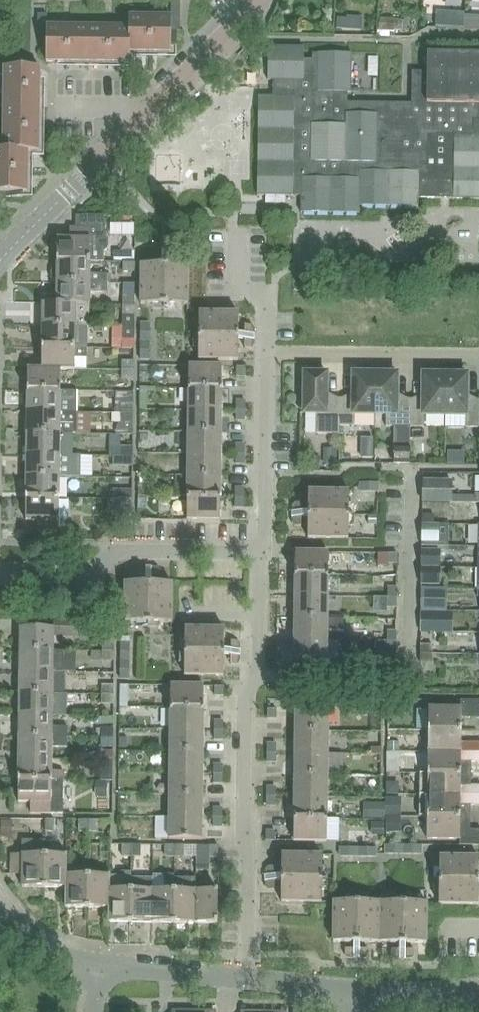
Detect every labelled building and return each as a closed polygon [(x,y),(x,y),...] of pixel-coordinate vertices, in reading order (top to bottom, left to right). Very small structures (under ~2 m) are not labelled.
[(47,14),(38,14),(37,33),(46,33),(46,62),(130,63),(130,52),(171,52),(171,48),(177,48),(177,31),(171,31),(171,23),(180,23),(180,0),(171,0),(171,16),(129,16),(129,27),(47,26),(47,14)] [(472,104),(427,103),(427,72),(412,72),(412,103),(347,103),(348,92),(351,93),(352,54),(318,53),(318,54),(312,54),(312,60),(304,60),(304,47),(268,46),(268,80),(273,80),(273,88),(279,88),(279,96),(259,96),(257,195),(265,196),(285,196),(301,196),(301,212),(360,213),(360,205),(418,206),(418,198),(478,199),(478,120),(472,120),(472,104)] [(427,53),(427,72),(427,103),(472,104),(472,120),(478,120),(478,54),(427,53)] [(367,76),(376,75),(376,56),(367,56),(367,76)] [(6,192),(6,198),(23,198),(23,192),(27,192),(28,151),(39,151),(40,67),(11,67),(11,58),(0,58),(0,67),(4,67),(3,149),(0,149),(0,192),(6,192)] [(230,174),(222,174),(222,189),(230,189),(230,174)] [(265,196),(265,204),(285,204),(285,196),(265,196)] [(57,239),(57,261),(90,262),(104,261),(104,251),(108,247),(108,239),(104,235),(105,229),(105,215),(76,214),(76,228),(70,228),(70,239),(57,239)] [(162,258),(162,249),(156,249),(153,252),(153,258),(162,258)] [(174,249),(167,249),(167,258),(176,258),(176,252),(174,249)] [(135,252),(123,252),(123,261),(135,261),(135,252)] [(51,272),(51,278),(54,281),(57,281),(57,283),(90,283),(108,283),(108,273),(90,273),(90,262),(57,261),(57,269),(54,269),(51,272)] [(123,271),(135,271),(135,262),(123,262),(123,271)] [(140,304),(164,304),(164,265),(141,265),(140,304)] [(164,265),(164,304),(188,305),(188,265),(164,265)] [(56,304),(89,305),(90,293),(107,293),(108,283),(90,283),(57,283),(56,304)] [(122,305),(135,305),(135,294),(122,294),(122,305)] [(42,304),(42,326),(75,326),(87,326),(90,326),(90,305),(89,305),(56,304),(42,303),(42,304)] [(122,316),(135,316),(135,305),(122,305),(122,316)] [(199,313),(199,336),(238,337),(238,313),(199,313)] [(140,333),(149,333),(150,324),(140,324),(140,333)] [(254,334),(254,332),(254,328),(251,325),(245,325),(245,334),(254,334)] [(42,326),(42,347),(75,348),(87,348),(87,326),(75,326),(42,326)] [(149,333),(140,333),(140,342),(149,342),(149,333)] [(238,337),(199,336),(198,360),(238,360),(238,337)] [(122,348),(134,349),(134,339),(122,339),(122,348)] [(254,340),(245,340),(245,349),(251,349),(254,346),(254,340)] [(140,351),(149,351),(149,342),(140,342),(140,351)] [(42,347),(42,368),(42,369),(61,369),(61,370),(75,370),(75,369),(75,358),(87,358),(87,348),(75,348),(42,347)] [(149,351),(140,351),(140,359),(149,360),(149,351)] [(122,361),(122,370),(134,370),(134,361),(122,361)] [(189,366),(188,388),(221,388),(222,366),(189,366)] [(236,376),(246,376),(246,367),(236,366),(236,376)] [(339,434),(340,426),(340,399),(327,399),(327,374),(320,374),(320,367),(319,367),(319,369),(304,369),(304,386),(300,385),(300,401),(304,401),(304,414),(316,414),(315,434),(339,434)] [(28,368),(27,390),(60,391),(61,370),(61,369),(42,369),(42,368),(28,368)] [(354,414),(375,414),(375,368),(374,369),(357,369),(357,374),(353,374),(353,399),(340,399),(340,426),(354,426),(354,414)] [(385,427),(410,427),(410,400),(397,400),(397,374),(393,374),(393,370),(376,369),(376,368),(375,368),(375,414),(386,415),(385,427)] [(424,415),(445,415),(445,368),(444,368),(444,370),(427,370),(427,375),(423,375),(423,400),(410,400),(410,427),(424,427),(424,415)] [(478,428),(478,401),(467,401),(467,375),(463,375),(463,370),(446,370),(446,368),(445,368),(445,415),(465,415),(465,427),(478,428)] [(134,370),(122,370),(121,379),(133,379),(134,370)] [(188,388),(188,410),(221,410),(221,388),(188,388)] [(27,390),(27,412),(60,412),(60,391),(27,390)] [(236,410),(245,411),(245,401),(236,401),(236,410)] [(133,403),(121,403),(121,412),(133,412),(133,403)] [(188,410),(188,432),(221,432),(221,410),(188,410)] [(245,411),(236,410),(236,420),(245,420),(245,411)] [(27,412),(27,434),(60,434),(72,434),(75,434),(76,412),(60,412),(27,412)] [(133,412),(121,412),(121,422),(133,422),(133,412)] [(133,425),(116,425),(116,435),(133,435),(133,425)] [(188,432),(188,454),(221,454),(221,432),(188,432)] [(27,434),(26,455),(59,455),(72,455),(72,434),(60,434),(27,434)] [(235,454),(245,454),(245,445),(235,445),(235,454)] [(121,447),(120,456),(132,457),(133,448),(121,447)] [(394,447),(394,463),(409,463),(409,447),(394,447)] [(188,454),(187,476),(220,476),(221,454),(188,454)] [(245,454),(235,454),(235,464),(244,464),(245,454)] [(26,455),(26,477),(59,477),(80,477),(80,456),(72,455),(59,455),(26,455)] [(132,457),(120,456),(120,466),(132,466),(132,457)] [(187,476),(187,498),(220,498),(220,476),(187,476)] [(26,477),(26,498),(59,499),(59,477),(26,477)] [(422,501),(450,502),(451,481),(423,480),(422,501)] [(369,483),(360,482),(360,492),(369,492),(369,483)] [(369,483),(369,492),(378,492),(378,483),(369,483)] [(235,498),(244,498),(244,488),(235,488),(235,498)] [(120,490),(120,499),(132,500),(132,491),(120,490)] [(308,491),(308,515),(348,515),(349,492),(308,491)] [(26,498),(26,521),(38,521),(38,532),(58,532),(58,521),(59,521),(59,499),(26,498)] [(220,498),(187,498),(187,520),(220,520),(220,498)] [(244,498),(235,498),(235,507),(244,507),(244,498)] [(115,499),(115,518),(132,518),(132,500),(120,499),(115,499)] [(292,505),(292,512),(301,512),(301,503),(295,503),(292,505)] [(348,515),(308,515),(308,538),(348,539),(348,515)] [(422,515),(422,524),(434,524),(434,515),(422,515)] [(301,517),(292,517),(292,523),(294,526),(301,526),(301,517)] [(422,524),(421,542),(438,543),(439,524),(434,524),(422,524)] [(440,550),(420,550),(420,567),(440,567),(440,550)] [(295,552),(295,574),(328,575),(328,552),(295,552)] [(388,563),(397,563),(397,553),(388,553),(388,563)] [(146,576),(146,567),(140,567),(137,570),(137,576),(146,576)] [(157,567),(151,567),(151,576),(160,576),(160,570),(157,567)] [(440,567),(420,567),(420,586),(440,586),(440,567)] [(295,574),(295,596),(328,597),(328,575),(295,574)] [(124,622),(148,622),(148,583),(125,583),(124,622)] [(148,583),(148,622),(172,623),(172,583),(148,583)] [(387,588),(387,597),(397,598),(397,588),(387,588)] [(420,611),(445,611),(445,589),(420,588),(420,611)] [(295,596),(294,618),(327,618),(328,597),(295,596)] [(397,598),(387,597),(387,607),(396,607),(397,598)] [(445,611),(420,611),(420,632),(447,632),(447,612),(445,612),(445,611)] [(294,618),(294,640),(327,640),(327,618),(294,618)] [(20,628),(20,650),(53,651),(53,636),(79,636),(79,620),(53,619),(53,628),(20,628)] [(185,628),(185,652),(224,653),(224,629),(185,628)] [(387,631),(387,641),(396,641),(396,632),(387,631)] [(327,640),(294,640),(294,662),(327,662),(327,640)] [(231,650),(240,650),(240,644),(237,641),(231,641),(231,650)] [(396,641),(387,641),(387,650),(396,650),(396,641)] [(102,642),(102,651),(114,652),(114,642),(102,642)] [(120,652),(129,652),(130,643),(120,643),(120,652)] [(420,645),(420,654),(432,654),(432,645),(420,645)] [(20,650),(20,672),(53,672),(63,672),(63,651),(53,651),(20,650)] [(114,652),(102,651),(102,660),(114,661),(114,652)] [(129,652),(120,652),(120,661),(129,661),(129,652)] [(224,653),(185,652),(184,676),(224,676),(224,653)] [(432,654),(420,654),(420,663),(432,663),(432,654)] [(240,661),(240,656),(231,656),(231,664),(237,664),(240,661)] [(129,661),(120,661),(120,670),(129,670),(129,661)] [(129,670),(120,670),(120,679),(129,679),(129,670)] [(20,672),(19,693),(52,694),(53,672),(20,672)] [(171,685),(170,708),(203,708),(203,686),(171,685)] [(102,686),(101,695),(113,695),(114,686),(102,686)] [(214,695),(224,696),(224,686),(214,686),(214,695)] [(19,693),(19,715),(52,715),(52,694),(19,693)] [(113,695),(101,695),(101,704),(113,704),(113,695)] [(428,730),(461,731),(461,718),(478,718),(478,701),(460,701),(460,709),(428,708),(428,730)] [(170,708),(170,730),(203,730),(203,708),(170,708)] [(267,718),(276,718),(276,709),(267,709),(267,718)] [(295,709),(295,731),(328,732),(328,709),(295,709)] [(19,715),(19,737),(52,737),(67,737),(68,727),(52,727),(52,715),(19,715)] [(214,721),(214,730),(223,730),(223,721),(214,721)] [(101,729),(101,738),(113,738),(113,729),(101,729)] [(170,730),(170,751),(203,752),(203,730),(170,730)] [(223,730),(214,730),(214,739),(223,740),(223,730)] [(428,730),(428,752),(461,752),(461,731),(428,730)] [(295,731),(295,753),(327,754),(328,732),(295,731)] [(19,737),(19,758),(51,759),(52,747),(67,747),(67,737),(52,737),(19,737)] [(113,738),(101,738),(101,747),(113,747),(113,738)] [(267,744),(266,753),(276,753),(276,744),(267,744)] [(471,744),(471,753),(478,753),(478,744),(471,744)] [(170,751),(169,773),(202,774),(203,752),(170,751)] [(461,752),(428,752),(427,774),(470,774),(471,762),(478,762),(478,753),(471,753),(461,752)] [(276,753),(266,753),(266,762),(276,762),(276,753)] [(295,753),(294,775),(327,775),(327,754),(295,753)] [(13,768),(13,775),(15,778),(18,778),(18,780),(51,780),(63,780),(64,780),(64,771),(51,771),(51,759),(19,758),(19,765),(15,765),(13,768)] [(213,765),(213,774),(223,774),(223,765),(213,765)] [(100,781),(112,781),(112,772),(100,772),(100,781)] [(169,773),(169,795),(202,796),(202,774),(169,773)] [(419,795),(478,796),(478,787),(470,787),(470,774),(427,774),(419,773),(419,795)] [(223,774),(213,774),(213,783),(222,783),(223,774)] [(294,775),(294,797),(327,797),(327,775),(294,775)] [(18,780),(18,802),(31,802),(30,813),(51,814),(63,814),(63,780),(51,780),(18,780)] [(266,787),(266,796),(275,796),(275,787),(266,787)] [(169,795),(169,817),(202,817),(202,796),(169,795)] [(419,795),(418,817),(427,817),(470,817),(470,805),(478,805),(478,796),(419,795)] [(275,796),(266,796),(266,805),(275,806),(275,796)] [(294,797),(294,819),(327,819),(327,797),(294,797)] [(213,809),(213,818),(222,818),(222,809),(213,809)] [(202,817),(169,817),(169,839),(202,840),(202,817)] [(427,817),(427,839),(459,839),(459,845),(478,846),(478,830),(470,830),(470,817),(427,817)] [(222,818),(213,818),(213,827),(222,827),(222,818)] [(327,819),(294,819),(293,841),(326,841),(327,819)] [(45,832),(54,832),(54,820),(45,820),(45,832)] [(79,832),(88,832),(88,820),(79,820),(79,832)] [(88,820),(88,832),(97,832),(97,820),(88,820)] [(1,836),(10,836),(10,822),(1,821),(1,836)] [(265,840),(275,841),(275,831),(266,831),(265,840)] [(11,855),(11,875),(22,875),(22,887),(44,888),(45,855),(45,841),(38,841),(34,844),(34,854),(22,854),(22,855),(11,855)] [(122,857),(131,857),(131,845),(122,844),(122,857)] [(196,870),(209,870),(209,857),(218,857),(218,845),(197,844),(196,870)] [(131,845),(131,857),(140,857),(140,845),(131,845)] [(165,857),(174,857),(174,845),(165,845),(165,857)] [(174,845),(174,857),(183,857),(183,845),(174,845)] [(394,854),(394,845),(385,845),(385,854),(394,854)] [(403,854),(403,845),(394,845),(394,854),(403,854)] [(412,854),(412,845),(403,845),(403,854),(412,854)] [(412,845),(412,854),(421,854),(421,845),(412,845)] [(349,857),(349,847),(340,847),(340,856),(349,857)] [(358,857),(358,847),(349,847),(349,857),(358,857)] [(367,857),(367,847),(358,847),(358,857),(367,857)] [(367,847),(367,857),(376,857),(376,848),(367,847)] [(45,855),(44,888),(65,888),(67,888),(67,875),(67,855),(66,855),(45,855)] [(281,855),(281,878),(322,879),(322,855),(281,855)] [(439,857),(439,880),(478,881),(478,857),(439,857)] [(265,869),(265,875),(274,875),(275,866),(268,866),(265,869)] [(108,908),(108,922),(130,923),(131,890),(131,878),(131,872),(120,872),(120,889),(110,889),(109,908),(108,908)] [(65,888),(65,908),(66,908),(87,908),(88,875),(67,875),(67,888),(65,888)] [(88,875),(87,908),(108,908),(109,908),(110,889),(110,875),(109,875),(88,875)] [(152,890),(152,923),(173,923),(174,890),(174,878),(174,875),(164,875),(164,890),(152,890)] [(131,890),(130,923),(152,923),(152,890),(152,883),(152,878),(131,878),(131,890)] [(174,890),(173,923),(195,923),(195,890),(196,879),(174,878),(174,890)] [(322,879),(281,878),(281,902),(321,902),(322,879)] [(478,881),(439,880),(439,904),(478,905),(478,881)] [(274,881),(265,881),(265,887),(268,890),(274,890),(274,881)] [(195,890),(195,923),(217,924),(218,891),(195,890)] [(333,942),(356,942),(357,902),(333,901),(333,942)] [(356,942),(379,943),(380,902),(357,902),(356,942)] [(379,943),(402,943),(403,902),(380,902),(379,943)] [(403,902),(402,943),(426,943),(427,903),(403,902)] [(347,958),(353,958),(354,949),(345,949),(345,955),(347,958)] [(359,949),(359,958),(365,958),(368,956),(368,949),(359,949)] [(393,959),(399,959),(400,950),(391,949),(391,956),(393,959)] [(405,950),(405,959),(411,959),(414,956),(414,950),(405,950)]
